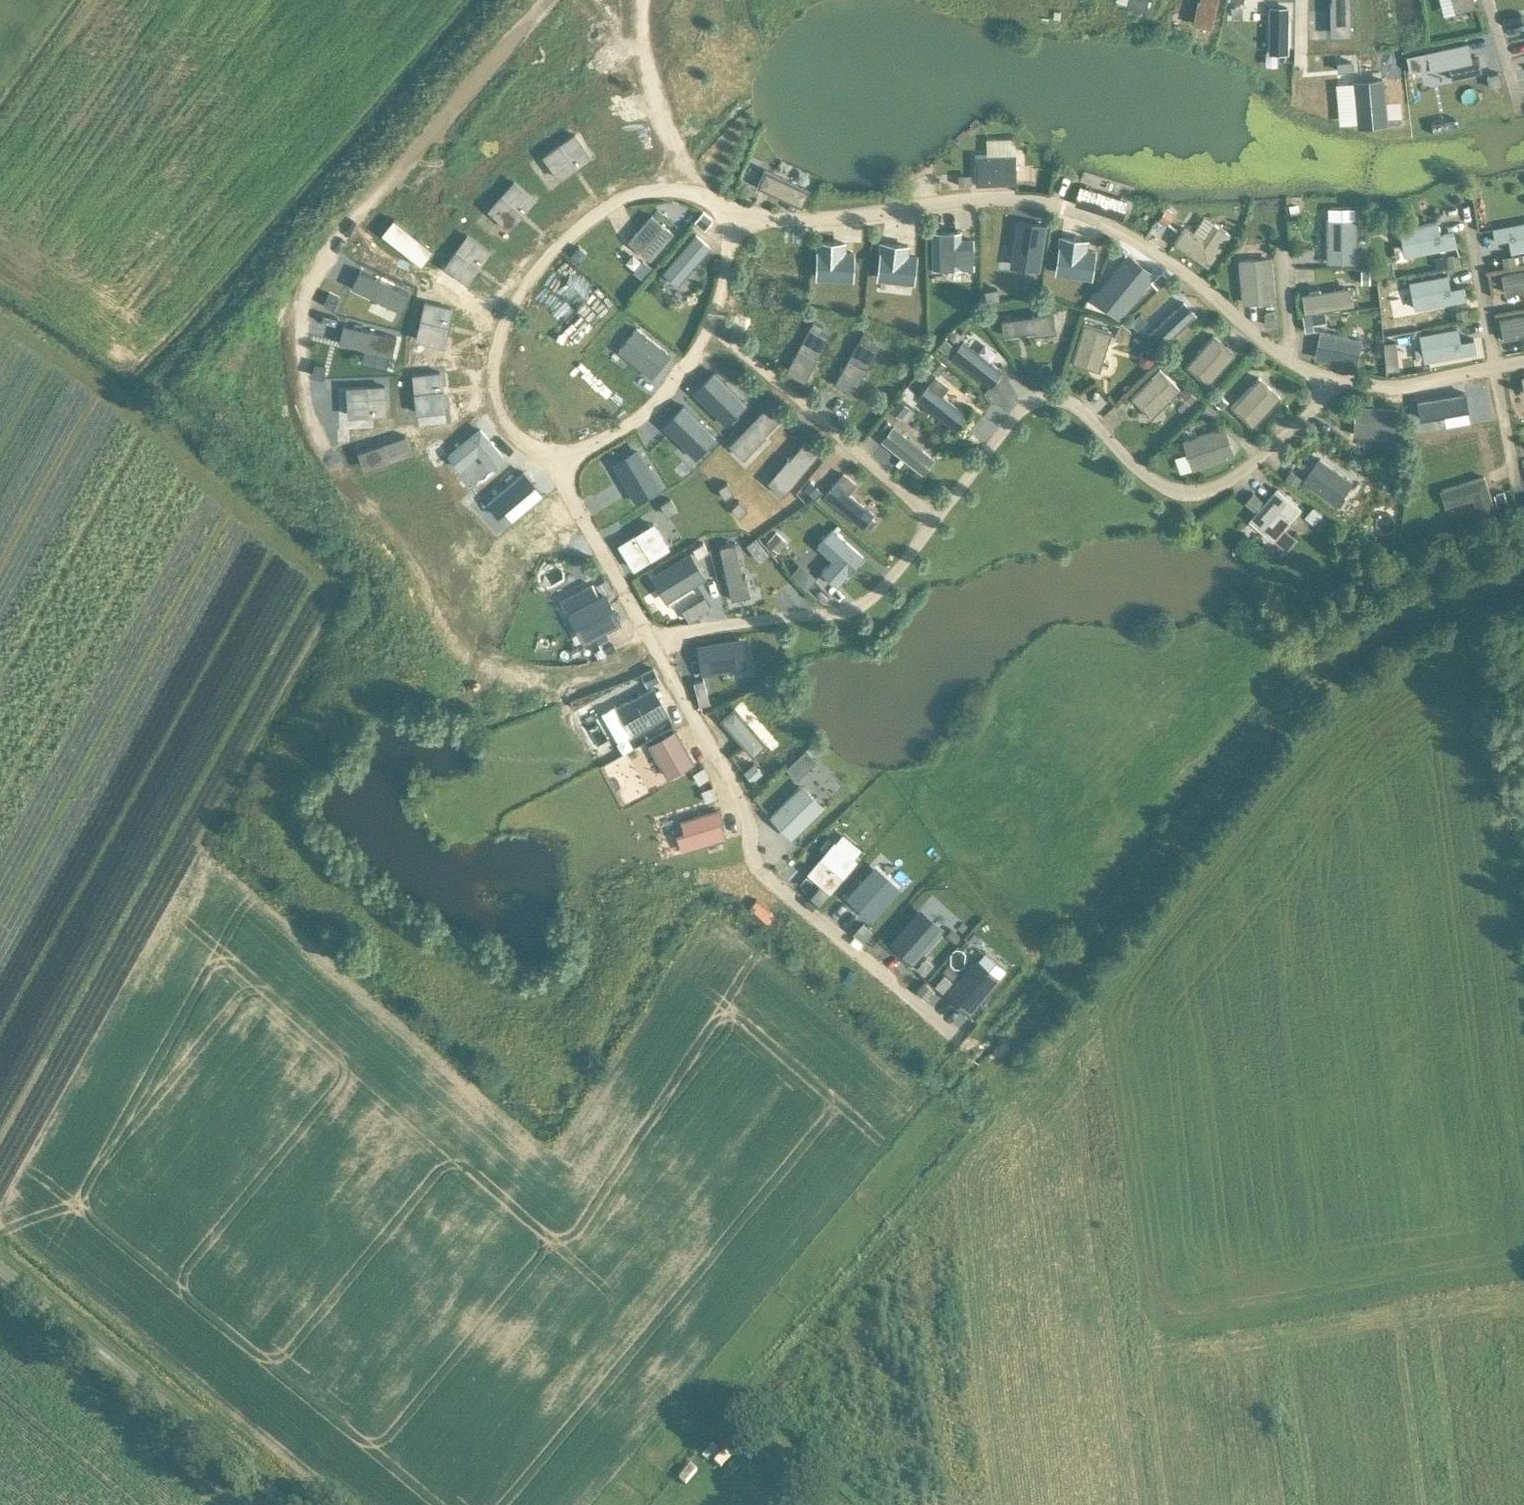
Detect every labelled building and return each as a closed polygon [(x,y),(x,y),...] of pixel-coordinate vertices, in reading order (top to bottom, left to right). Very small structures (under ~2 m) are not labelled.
[(1129,3),(1145,7),(1144,10),(1145,10),(1148,0),(1130,0),(1129,3)] [(1195,22),(1212,25),(1211,27),(1213,28),(1218,0),(1200,0),(1195,22)] [(1330,3),(1330,4),(1333,4),(1334,32),(1350,32),(1350,35),(1351,35),(1351,0),(1331,0),(1331,3),(1330,3)] [(1269,44),(1269,51),(1270,53),(1277,53),(1279,51),(1287,51),(1288,7),(1271,7),(1271,43),(1269,44)] [(1054,13),(1053,17),(1053,18),(1060,19),(1061,11),(1054,10),(1054,13)] [(1426,51),(1407,55),(1410,71),(1432,66),(1432,67),(1448,64),(1451,78),(1482,71),(1479,56),(1472,57),(1468,42),(1426,51)] [(1352,61),(1338,62),(1339,71),(1352,70),(1352,61)] [(1499,72),(1488,75),(1490,86),(1502,84),(1499,72)] [(1310,74),(1295,75),(1296,83),(1310,82),(1310,74)] [(1383,78),(1354,81),(1358,122),(1387,119),(1383,78)] [(575,133),(544,155),(560,177),(591,155),(575,133)] [(976,155),(977,184),(1017,183),(1016,154),(976,155)] [(525,162),(517,171),(526,179),(534,170),(525,162)] [(758,186),(802,206),(809,190),(765,170),(758,186)] [(970,173),(958,173),(959,185),(971,185),(970,173)] [(514,180),(489,208),(510,227),(535,198),(514,180)] [(746,183),(741,192),(752,197),(757,188),(746,183)] [(1081,185),(1075,202),(1123,217),(1128,200),(1081,185)] [(894,188),(884,189),(886,200),(896,198),(894,188)] [(1168,206),(1160,217),(1168,222),(1176,212),(1168,206)] [(1328,219),(1326,221),(1326,228),(1328,230),(1328,261),(1356,261),(1356,221),(1355,221),(1355,208),(1328,207),(1328,219)] [(703,211),(696,220),(705,228),(713,219),(703,211)] [(651,216),(630,240),(650,258),(672,232),(662,223),(660,225),(651,216)] [(409,253),(422,264),(434,249),(394,217),(393,218),(394,218),(383,233),(396,243),(396,244),(408,254),(409,253)] [(1018,220),(1012,261),(1040,265),(1046,225),(1018,220)] [(1491,227),(1494,241),(1508,238),(1510,252),(1523,249),(1523,221),(1491,227)] [(1408,242),(1411,255),(1458,246),(1456,232),(1442,235),(1439,222),(1402,229),(1404,242),(1408,242)] [(1215,224),(1203,240),(1185,228),(1175,243),(1208,266),(1230,234),(1215,224)] [(960,232),(934,232),(935,266),(972,266),(972,239),(960,240),(960,232)] [(445,265),(468,281),(490,251),(467,234),(445,265)] [(672,277),(672,279),(677,283),(679,283),(684,278),(684,275),(709,245),(696,234),(665,271),(672,277)] [(1062,236),(1057,271),(1091,276),(1095,250),(1085,249),(1086,240),(1062,236)] [(819,241),(818,275),(853,277),(853,252),(844,251),(844,242),(819,241)] [(883,241),(879,276),(913,280),(916,255),(906,254),(907,244),(883,241)] [(1366,242),(1358,242),(1359,254),(1367,254),(1366,242)] [(579,247),(573,253),(580,260),(584,255),(584,250),(579,247)] [(1514,253),(1502,256),(1504,264),(1516,262),(1515,259),(1514,253)] [(1460,255),(1436,258),(1437,267),(1461,264),(1460,255)] [(1249,261),(1248,260),(1241,260),(1239,262),(1240,269),(1242,270),(1244,302),(1273,299),(1270,259),(1249,261)] [(643,260),(635,270),(644,278),(652,268),(643,260)] [(1125,261),(1097,296),(1118,313),(1147,278),(1125,261)] [(1391,261),(1377,263),(1378,275),(1393,273),(1391,261)] [(360,269),(352,286),(374,296),(374,297),(375,297),(368,310),(392,321),(398,309),(406,293),(409,294),(409,293),(360,269)] [(1504,280),(1505,286),(1507,292),(1523,289),(1523,269),(1504,273),(1504,280)] [(1370,270),(1362,270),(1362,282),(1371,282),(1370,270)] [(1161,271),(1151,280),(1157,287),(1167,279),(1161,271)] [(1410,281),(1413,295),(1416,294),(1419,308),(1466,299),(1464,285),(1450,287),(1448,274),(1410,281)] [(1396,277),(1388,279),(1389,286),(1397,284),(1396,277)] [(1310,289),(1311,294),(1303,295),(1306,311),(1351,304),(1348,288),(1346,288),(1344,287),(1335,288),(1334,290),(1320,292),(1319,288),(1310,289)] [(997,288),(985,290),(987,300),(999,298),(997,288)] [(329,292),(324,303),(334,308),(339,297),(329,292)] [(1183,299),(1147,334),(1160,347),(1195,313),(1183,299)] [(452,307),(425,301),(417,338),(444,344),(452,307)] [(1468,307),(1456,309),(1457,319),(1470,317),(1468,307)] [(1140,310),(1130,320),(1137,327),(1147,318),(1140,310)] [(1054,312),(1002,319),(1004,334),(1034,330),(1034,334),(1035,334),(1035,331),(1054,329),(1052,313),(1054,313),(1054,312)] [(1274,312),(1266,312),(1267,324),(1275,324),(1274,312)] [(1325,312),(1304,315),(1306,330),(1314,329),(1313,323),(1326,321),(1325,312)] [(1504,338),(1523,334),(1523,315),(1501,319),(1504,338)] [(813,319),(786,370),(787,370),(788,368),(803,376),(814,356),(817,358),(829,335),(820,330),(823,325),(813,319)] [(344,323),(339,341),(363,347),(363,348),(364,348),(361,361),(387,367),(390,354),(391,352),(390,352),(394,336),(397,337),(397,335),(344,323)] [(1072,361),(1099,370),(1112,332),(1084,323),(1072,361)] [(1426,347),(1429,361),(1476,352),(1474,338),(1460,341),(1458,327),(1420,334),(1422,348),(1426,347)] [(637,328),(619,350),(652,376),(670,354),(637,328)] [(1119,329),(1116,337),(1128,341),(1130,333),(1119,329)] [(863,331),(835,382),(837,379),(852,388),(863,369),(866,370),(879,347),(870,343),(873,337),(863,331)] [(1316,357),(1355,365),(1358,351),(1361,349),(1362,346),(1360,343),(1361,339),(1321,331),(1316,357)] [(1186,365),(1208,384),(1235,353),(1213,334),(1186,365)] [(963,341),(953,355),(991,385),(1001,371),(991,362),(999,352),(980,337),(972,348),(963,341)] [(945,339),(940,346),(948,352),(953,345),(945,339)] [(937,356),(929,366),(939,374),(947,364),(937,356)] [(316,362),(313,374),(323,376),(325,365),(316,362)] [(1160,368),(1131,397),(1151,417),(1180,389),(1160,368)] [(445,408),(441,371),(414,374),(418,411),(445,408)] [(714,372),(694,392),(723,420),(743,400),(714,372)] [(1232,406),(1253,426),(1280,397),(1259,377),(1232,406)] [(349,414),(386,412),(385,385),(348,387),(349,414)] [(907,385),(900,395),(912,404),(920,395),(907,385)] [(929,385),(918,398),(956,428),(967,415),(929,385)] [(1186,386),(1180,392),(1189,401),(1195,395),(1186,386)] [(1216,390),(1210,397),(1221,406),(1227,399),(1216,390)] [(1468,409),(1465,392),(1418,400),(1421,418),(1468,409)] [(900,397),(891,408),(907,421),(916,410),(900,397)] [(1209,401),(1201,410),(1210,418),(1219,409),(1209,401)] [(768,403),(729,443),(730,444),(732,442),(743,454),(763,433),(765,435),(767,434),(765,433),(782,416),(768,403)] [(684,405),(664,425),(693,453),(713,433),(684,405)] [(1354,434),(1394,438),(1397,409),(1357,405),(1354,434)] [(1418,419),(1410,419),(1411,432),(1419,432),(1418,419)] [(887,421),(880,429),(887,435),(883,439),(923,470),(933,458),(887,421)] [(724,426),(720,430),(725,435),(729,431),(724,426)] [(1184,441),(1193,468),(1233,454),(1224,427),(1184,441)] [(480,429),(450,454),(460,467),(462,465),(473,479),(490,465),(491,466),(504,456),(480,429)] [(349,431),(338,432),(339,441),(350,440),(349,431)] [(412,453),(406,434),(358,450),(358,451),(361,451),(366,466),(389,458),(390,460),(412,453)] [(790,459),(772,481),(784,492),(782,494),(784,495),(820,451),(805,439),(790,457),(789,456),(788,457),(790,459)] [(1396,441),(1395,453),(1404,454),(1405,442),(1396,441)] [(437,443),(428,450),(433,456),(442,449),(437,443)] [(640,452),(616,466),(637,501),(661,486),(640,452)] [(1303,481),(1336,505),(1353,481),(1320,458),(1303,481)] [(683,462),(676,470),(683,477),(691,470),(683,462)] [(1291,470),(1286,477),(1296,484),(1301,477),(1291,470)] [(487,502),(499,515),(535,484),(524,471),(487,502)] [(836,483),(825,496),(863,526),(865,523),(870,527),(876,520),(871,516),(873,513),(848,493),(856,483),(843,473),(836,483)] [(1473,497),(1479,516),(1495,511),(1485,476),(1442,489),(1447,505),(1473,497)] [(727,481),(718,486),(725,497),(734,491),(727,481)] [(811,481),(806,487),(814,496),(820,490),(811,481)] [(1251,519),(1273,538),(1300,508),(1278,489),(1251,519)] [(1504,491),(1495,493),(1499,506),(1508,503),(1504,491)] [(472,492),(463,500),(468,506),(477,498),(472,492)] [(1254,492),(1246,501),(1255,509),(1263,500),(1254,492)] [(670,498),(662,504),(668,514),(677,509),(670,498)] [(739,499),(731,507),(740,515),(748,508),(739,499)] [(1314,506),(1306,515),(1313,522),(1321,513),(1314,506)] [(654,523),(620,544),(635,567),(668,546),(654,523)] [(833,529),(818,545),(833,559),(822,571),(837,584),(863,556),(833,529)] [(777,531),(768,541),(778,549),(786,539),(777,531)] [(756,536),(747,543),(755,552),(764,545),(756,536)] [(735,541),(720,545),(732,598),(733,598),(732,596),(748,592),(744,575),(746,575),(746,574),(743,574),(741,568),(735,541)] [(703,542),(693,548),(699,556),(709,550),(703,542)] [(690,553),(656,574),(671,598),(705,577),(690,553)] [(523,574),(515,583),(521,588),(529,579),(523,574)] [(605,580),(596,585),(602,594),(610,589),(605,580)] [(605,593),(573,611),(588,639),(597,634),(606,630),(620,622),(605,593)] [(606,630),(597,634),(601,641),(609,637),(606,630)] [(743,666),(738,638),(698,645),(703,673),(743,666)] [(578,645),(571,649),(575,655),(581,652),(578,645)] [(601,647),(595,650),(598,657),(604,653),(601,647)] [(653,667),(642,673),(648,684),(659,679),(653,667)] [(730,681),(722,686),(728,699),(736,695),(730,681)] [(627,701),(617,707),(623,717),(624,716),(634,732),(668,712),(653,687),(628,702),(627,701)] [(766,744),(755,731),(755,728),(749,721),(747,721),(734,707),(721,719),(753,755),(766,744)] [(676,730),(650,745),(668,776),(694,761),(676,730)] [(754,763),(744,771),(752,780),(762,772),(754,763)] [(703,767),(694,773),(699,782),(709,777),(703,767)] [(713,786),(702,790),(706,801),(717,797),(713,786)] [(795,793),(772,815),(792,836),(821,808),(806,793),(807,791),(802,786),(800,786),(795,791),(795,793)] [(686,832),(679,835),(683,850),(724,838),(719,822),(722,821),(719,809),(682,820),(686,832)] [(826,851),(809,872),(830,889),(856,859),(854,858),(862,848),(844,833),(836,842),(835,841),(826,851)] [(873,869),(848,896),(872,918),(897,891),(873,869)] [(820,887),(812,896),(820,903),(828,893),(820,887)] [(918,911),(891,941),(913,960),(940,929),(918,911)] [(864,923),(855,932),(863,939),(871,930),(864,923)] [(951,927),(946,933),(955,941),(961,935),(951,927)] [(966,941),(961,948),(970,955),(976,949),(966,941)] [(975,961),(948,992),(970,1010),(996,979),(1007,967),(985,949),(975,961)] [(926,956),(918,965),(925,970),(933,961),(926,956)] [(944,973),(937,982),(943,987),(951,978),(944,973)] [(925,982),(917,991),(926,998),(933,990),(925,982)]
